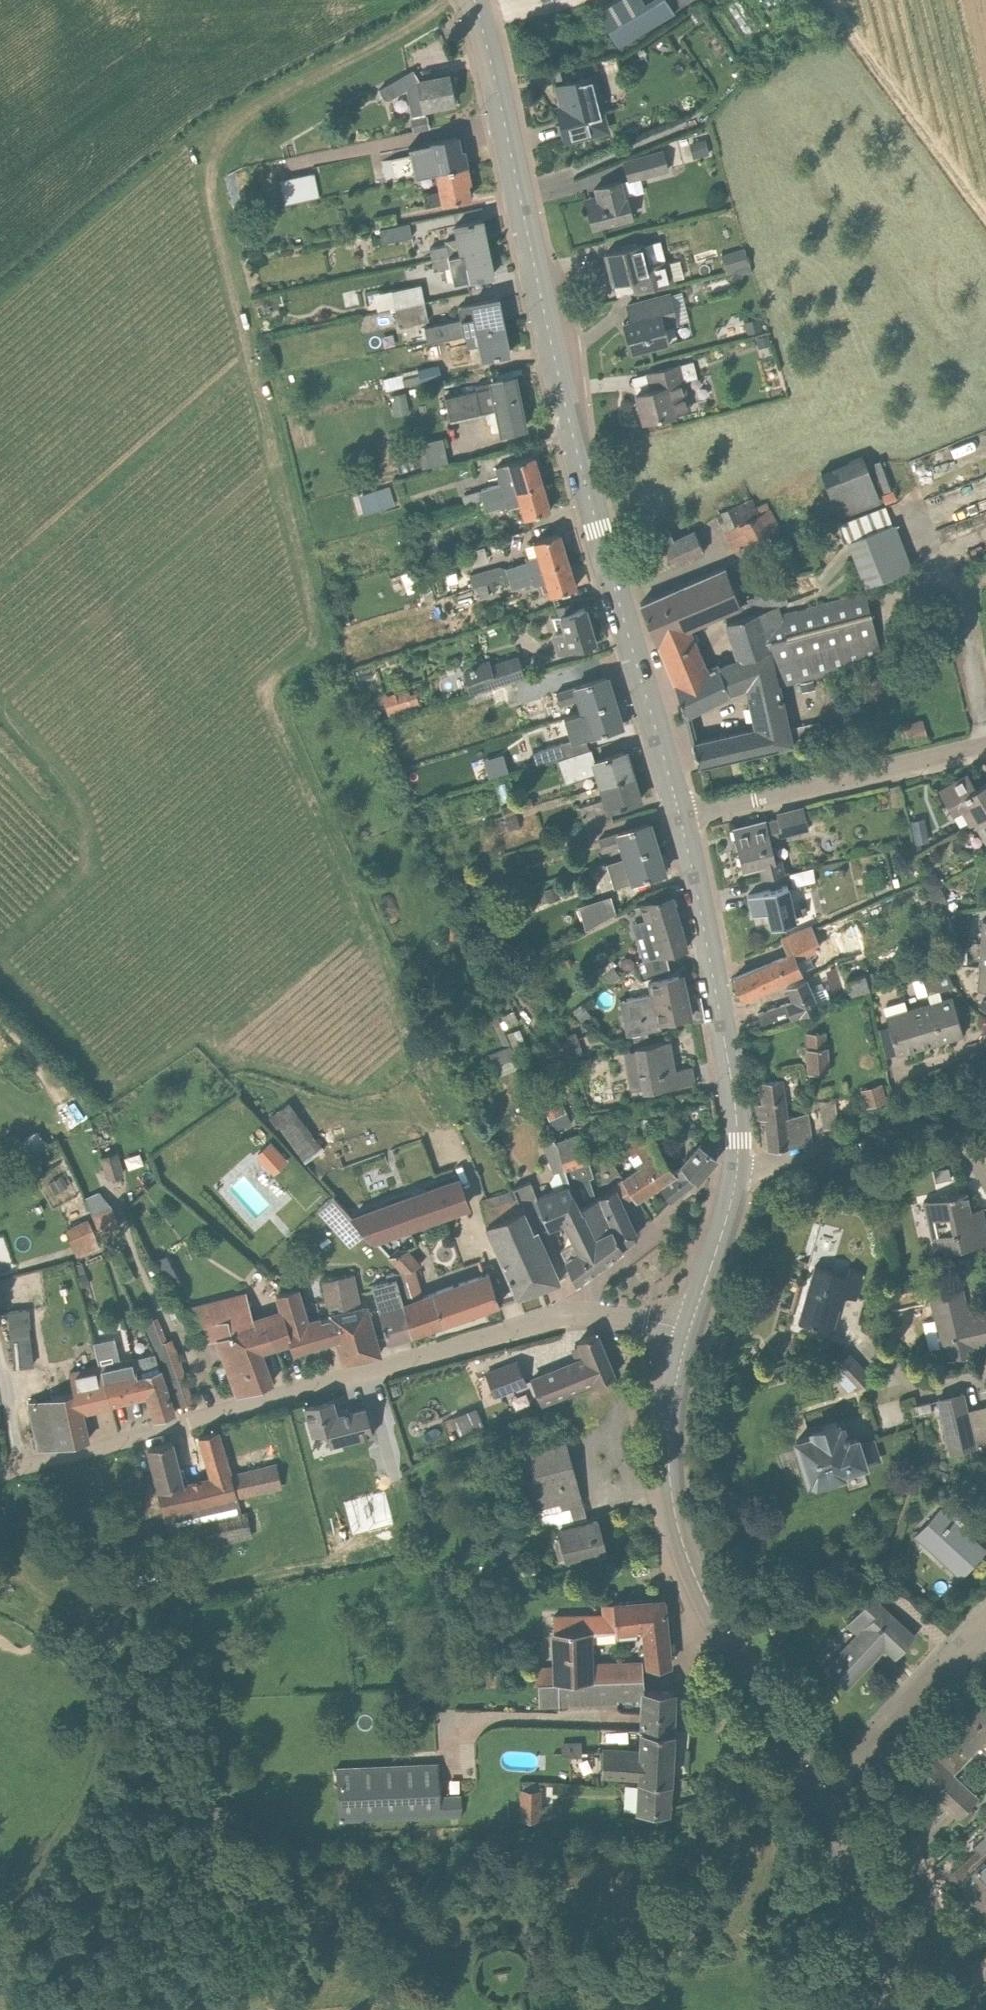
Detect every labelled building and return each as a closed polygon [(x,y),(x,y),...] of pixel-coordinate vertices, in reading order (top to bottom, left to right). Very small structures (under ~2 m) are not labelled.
[(599,6),(618,40),(692,0),(609,0),(599,6)] [(711,7),(739,49),(762,34),(739,0),(721,0),(711,7)] [(704,16),(699,8),(692,13),(697,21),(704,16)] [(420,82),(412,69),(378,89),(383,99),(388,100),(406,90),(412,118),(411,118),(414,131),(428,128),(424,108),(454,102),(449,75),(420,82)] [(606,130),(593,76),(557,85),(557,86),(562,85),(567,105),(556,108),(564,140),(606,130)] [(415,177),(437,172),(466,165),(463,150),(460,151),(457,137),(414,147),(409,148),(409,149),(411,149),(416,174),(414,175),(415,177)] [(709,154),(704,139),(688,143),(692,158),(709,154)] [(629,180),(640,178),(668,170),(663,152),(624,162),(629,179),(629,180)] [(426,207),(470,197),(467,183),(470,182),(466,165),(437,172),(441,191),(424,195),(426,207)] [(280,179),(285,204),(297,201),(319,197),(314,172),(280,179)] [(632,217),(627,198),(622,181),(620,182),(620,181),(595,188),(596,196),(584,199),(593,228),(632,217)] [(380,229),(398,225),(395,213),(374,217),(377,229),(380,229)] [(483,235),(481,221),(482,221),(482,220),(455,225),(458,238),(445,240),(446,245),(429,248),(431,257),(487,246),(485,234),(483,235)] [(382,243),(412,237),(409,223),(398,225),(380,229),(382,243)] [(643,244),(605,253),(613,282),(632,277),(635,292),(673,281),(668,261),(666,262),(659,241),(643,245),(643,244)] [(490,260),(487,246),(431,257),(434,270),(450,267),(451,272),(464,269),(467,281),(493,275),(493,274),(492,274),(489,261),(490,260)] [(745,248),(721,255),(726,273),(750,267),(745,248)] [(741,282),(743,275),(733,271),(731,279),(741,282)] [(395,306),(424,300),(421,284),(391,291),(395,306)] [(623,322),(631,352),(668,342),(664,327),(677,323),(670,294),(627,305),(631,320),(623,322)] [(499,313),(499,312),(497,300),(498,299),(498,298),(457,306),(460,319),(424,326),(427,341),(447,338),(447,337),(503,326),(501,313),(499,313)] [(399,327),(428,320),(424,300),(395,306),(399,327)] [(748,334),(762,330),(759,319),(745,322),(748,334)] [(507,352),(505,339),(506,339),(503,326),(447,337),(447,338),(450,349),(467,346),(467,348),(480,346),(483,360),(509,353),(509,352),(507,352)] [(758,348),(771,345),(768,335),(756,338),(758,348)] [(643,421),(691,408),(680,364),(647,373),(651,389),(636,393),(643,421)] [(402,374),(383,379),(386,390),(404,386),(402,374)] [(525,427),(514,377),(476,385),(477,389),(445,396),(450,419),(498,408),(503,431),(525,427)] [(408,413),(405,392),(390,395),(393,415),(408,413)] [(420,439),(425,463),(450,458),(445,434),(420,439)] [(399,473),(420,466),(416,453),(395,460),(399,473)] [(464,505),(483,500),(542,483),(534,456),(494,465),(500,484),(462,495),(464,505)] [(863,457),(821,472),(831,497),(823,501),(830,519),(838,515),(838,516),(880,501),(863,457)] [(893,489),(882,460),(873,463),(883,492),(893,489)] [(550,509),(542,483),(483,500),(486,511),(507,505),(508,508),(519,504),(522,517),(550,509)] [(394,505),(388,486),(358,496),(364,514),(394,505)] [(881,495),(885,504),(897,499),(893,490),(881,495)] [(756,506),(753,500),(718,516),(733,550),(740,546),(747,560),(787,543),(770,508),(766,502),(756,506)] [(911,566),(894,522),(891,523),(886,507),(841,524),(865,586),(892,576),(892,575),(911,566)] [(658,532),(664,545),(674,541),(668,527),(658,532)] [(674,541),(664,545),(664,546),(666,550),(673,566),(704,551),(695,531),(674,541)] [(526,561),(505,568),(508,578),(568,560),(559,533),(531,542),(536,556),(526,559),(526,561)] [(469,551),(473,565),(487,561),(483,547),(469,551)] [(568,560),(508,578),(511,589),(533,582),(534,585),(544,582),(548,596),(576,587),(568,560)] [(503,580),(499,567),(469,575),(473,588),(477,587),(486,584),(503,580)] [(641,602),(656,641),(690,627),(690,628),(741,608),(725,568),(641,602)] [(477,587),(480,599),(490,597),(486,584),(477,587)] [(780,616),(777,606),(788,603),(783,588),(747,599),(751,614),(725,623),(737,659),(707,667),(690,628),(690,627),(656,641),(668,668),(674,684),(686,714),(685,714),(686,716),(730,695),(729,693),(744,688),(745,690),(778,683),(778,684),(882,659),(866,594),(780,616)] [(595,641),(585,607),(552,617),(557,633),(552,634),(558,651),(595,641)] [(518,657),(479,670),(484,687),(524,674),(518,657)] [(581,712),(614,702),(609,686),(608,687),(606,677),(557,691),(560,701),(577,697),(581,712)] [(813,680),(800,683),(802,692),(815,689),(813,680)] [(779,686),(778,684),(778,683),(745,690),(753,727),(756,726),(756,729),(757,729),(760,742),(762,752),(774,750),(792,747),(779,686)] [(388,714),(413,707),(408,690),(383,697),(388,714)] [(614,702),(581,712),(585,725),(566,731),(569,742),(621,727),(618,717),(619,717),(614,702)] [(927,739),(921,719),(903,725),(909,744),(927,739)] [(697,765),(762,752),(760,742),(757,729),(756,729),(756,726),(753,727),(692,740),(697,765)] [(534,763),(565,754),(561,743),(531,751),(534,763)] [(593,761),(590,749),(558,758),(565,782),(597,773),(600,786),(633,776),(628,760),(627,761),(624,751),(593,761)] [(484,759),(490,777),(509,771),(503,753),(484,759)] [(975,787),(968,774),(939,790),(949,808),(958,803),(971,823),(985,815),(985,781),(975,787)] [(600,786),(604,799),(579,807),(586,830),(613,822),(610,809),(639,801),(636,791),(637,791),(633,776),(600,786)] [(809,830),(804,807),(776,814),(777,818),(782,836),(809,830)] [(516,811),(504,815),(494,818),(498,831),(508,828),(508,829),(520,825),(516,811)] [(971,823),(985,847),(985,846),(985,815),(971,823)] [(781,860),(774,861),(766,820),(732,828),(742,869),(762,864),(765,877),(762,877),(762,879),(784,873),(781,860)] [(622,846),(625,857),(657,848),(652,832),(651,833),(648,823),(599,836),(602,846),(603,852),(622,846)] [(927,830),(913,833),(915,844),(929,842),(927,830)] [(569,850),(591,845),(588,833),(566,839),(569,850)] [(612,886),(663,873),(661,863),(662,863),(657,848),(625,857),(629,870),(609,875),(612,886)] [(813,868),(789,873),(792,887),(816,882),(813,868)] [(555,885),(543,890),(548,903),(560,898),(555,885)] [(768,911),(772,927),(792,922),(785,888),(748,895),(753,914),(768,911)] [(939,888),(928,893),(931,900),(934,908),(945,904),(939,888)] [(648,973),(650,973),(670,967),(666,953),(686,948),(671,895),(645,903),(652,930),(639,933),(635,934),(648,973)] [(953,925),(949,914),(937,917),(941,928),(953,925)] [(741,997),(784,979),(811,967),(808,961),(823,953),(812,928),(784,939),(791,954),(733,978),(741,997)] [(978,989),(985,989),(985,966),(979,966),(978,989)] [(928,994),(954,987),(948,969),(923,976),(928,994)] [(866,975),(846,981),(851,995),(869,989),(866,975)] [(685,1025),(699,1022),(705,1021),(700,996),(686,999),(686,995),(683,996),(679,976),(649,983),(651,994),(619,1000),(626,1036),(661,1029),(685,1025)] [(806,978),(787,986),(794,1001),(758,1013),(762,1027),(832,1006),(824,988),(812,992),(806,978)] [(830,984),(833,995),(844,991),(841,980),(830,984)] [(963,1035),(952,997),(930,1004),(941,1041),(963,1035)] [(581,1022),(590,1015),(581,1004),(572,1011),(581,1022)] [(908,1010),(919,1048),(941,1041),(930,1004),(908,1010)] [(919,1048),(908,1010),(886,1017),(897,1054),(919,1048)] [(579,1066),(587,1062),(575,1032),(567,1035),(563,1037),(575,1067),(579,1066)] [(809,1071),(827,1070),(826,1049),(825,1032),(806,1033),(807,1050),(809,1071)] [(674,1069),(670,1040),(639,1045),(646,1090),(694,1083),(692,1066),(674,1069)] [(489,1055),(498,1077),(519,1068),(511,1046),(489,1055)] [(783,1080),(761,1083),(764,1102),(756,1103),(758,1117),(765,1116),(771,1149),(811,1142),(806,1114),(788,1116),(783,1080)] [(860,1091),(865,1107),(885,1101),(880,1085),(860,1091)] [(291,1099),(272,1113),(307,1161),(327,1147),(291,1099)] [(834,1100),(821,1103),(825,1128),(838,1126),(840,1126),(834,1100)] [(562,1102),(544,1109),(554,1132),(572,1125),(562,1102)] [(649,1104),(635,1104),(635,1114),(649,1114),(649,1104)] [(34,1151),(49,1141),(39,1126),(24,1136),(34,1151)] [(557,1141),(574,1185),(592,1177),(583,1155),(588,1153),(580,1133),(557,1141)] [(717,1152),(717,1140),(709,1133),(702,1141),(700,1140),(674,1170),(679,1176),(688,1166),(689,1172),(696,1179),(715,1158),(717,1152)] [(537,1229),(538,1231),(547,1229),(557,1225),(555,1219),(581,1209),(580,1206),(577,1200),(572,1186),(574,1185),(557,1141),(556,1137),(544,1142),(555,1174),(560,1172),(567,1189),(536,1200),(529,1183),(513,1188),(521,1209),(524,1208),(537,1229)] [(642,1144),(639,1145),(639,1147),(636,1150),(638,1153),(645,1163),(658,1183),(665,1193),(672,1184),(668,1177),(674,1170),(656,1137),(642,1144)] [(272,1138),(257,1152),(276,1173),(292,1158),(272,1138)] [(633,1157),(638,1153),(636,1150),(639,1147),(639,1145),(638,1138),(626,1144),(631,1154),(633,1157)] [(117,1151),(115,1152),(102,1157),(100,1157),(107,1179),(124,1174),(117,1151)] [(635,1198),(658,1183),(645,1163),(624,1177),(635,1198)] [(696,1179),(689,1172),(688,1166),(679,1176),(674,1170),(668,1177),(672,1184),(665,1193),(670,1200),(695,1181),(696,1179)] [(933,1170),(935,1182),(951,1179),(948,1167),(933,1170)] [(68,1186),(62,1176),(49,1184),(54,1194),(68,1186)] [(373,1242),(388,1237),(385,1235),(468,1206),(458,1179),(352,1217),(367,1233),(366,1234),(373,1242)] [(580,1206),(581,1209),(584,1208),(594,1234),(611,1226),(620,1248),(636,1235),(614,1183),(610,1186),(612,1190),(580,1206)] [(942,1252),(971,1246),(978,1244),(975,1229),(967,1191),(922,1201),(931,1240),(940,1239),(942,1252)] [(93,1216),(102,1235),(121,1227),(113,1208),(107,1210),(99,1193),(86,1198),(93,1216)] [(333,1196),(317,1210),(351,1248),(366,1234),(367,1233),(352,1217),(333,1196)] [(75,1252),(98,1242),(83,1206),(60,1214),(75,1252)] [(517,1296),(559,1281),(538,1231),(537,1229),(524,1208),(521,1209),(485,1225),(517,1296)] [(575,1283),(620,1248),(611,1226),(594,1234),(584,1208),(581,1209),(555,1219),(557,1225),(563,1223),(574,1244),(560,1252),(575,1282),(574,1283),(575,1283)] [(400,1271),(395,1273),(411,1333),(499,1303),(488,1273),(414,1299),(405,1270),(420,1265),(408,1250),(389,1258),(400,1271)] [(179,1283),(165,1256),(153,1263),(166,1289),(179,1283)] [(656,1271),(670,1276),(675,1261),(661,1256),(656,1271)] [(972,1268),(969,1257),(948,1262),(951,1274),(972,1268)] [(812,1324),(832,1331),(842,1296),(856,1300),(864,1271),(846,1266),(844,1272),(813,1263),(798,1310),(815,1315),(812,1324)] [(89,1285),(85,1274),(82,1266),(74,1264),(78,1276),(81,1287),(89,1285)] [(876,1288),(883,1290),(889,1270),(882,1268),(876,1288)] [(135,1278),(130,1269),(120,1275),(125,1284),(135,1278)] [(411,1333),(395,1273),(386,1276),(387,1281),(372,1285),(387,1340),(411,1333)] [(326,1301),(327,1303),(339,1303),(340,1313),(360,1309),(352,1274),(322,1280),(326,1301)] [(945,1357),(975,1351),(974,1346),(985,1343),(985,1311),(960,1317),(958,1307),(965,1306),(961,1290),(957,1291),(954,1277),(928,1284),(945,1357)] [(308,1321),(298,1288),(276,1295),(280,1309),(264,1314),(265,1320),(271,1345),(274,1345),(290,1340),(293,1350),(338,1337),(331,1319),(321,1322),(319,1318),(308,1321)] [(252,1318),(245,1294),(241,1295),(198,1305),(182,1310),(188,1329),(204,1325),(227,1320),(231,1332),(265,1320),(264,1314),(252,1318)] [(345,1363),(379,1354),(365,1308),(360,1309),(340,1313),(339,1303),(327,1303),(331,1319),(338,1337),(345,1363)] [(9,1311),(12,1346),(14,1367),(32,1365),(27,1309),(9,1311)] [(167,1341),(156,1317),(144,1323),(155,1347),(163,1370),(176,1407),(192,1401),(171,1340),(167,1341)] [(259,1349),(271,1345),(265,1320),(231,1332),(227,1320),(204,1325),(209,1341),(217,1339),(238,1394),(272,1383),(259,1349)] [(590,1371),(594,1382),(595,1383),(614,1376),(597,1333),(578,1341),(580,1344),(575,1346),(580,1360),(586,1373),(590,1371)] [(96,1339),(102,1363),(122,1359),(116,1334),(96,1339)] [(110,1404),(148,1394),(155,1417),(154,1417),(155,1418),(175,1412),(160,1370),(154,1353),(137,1357),(141,1376),(137,1377),(133,1358),(99,1366),(110,1404)] [(848,1390),(854,1385),(856,1388),(869,1376),(849,1353),(834,1367),(837,1371),(833,1374),(848,1390)] [(586,1373),(580,1360),(532,1379),(542,1403),(594,1382),(590,1371),(586,1373)] [(525,1383),(517,1362),(487,1374),(496,1395),(525,1383)] [(75,1371),(69,1373),(73,1392),(62,1394),(29,1401),(40,1451),(87,1440),(81,1411),(110,1404),(99,1366),(75,1371)] [(963,1393),(938,1399),(949,1454),(974,1448),(973,1440),(985,1437),(985,1409),(968,1413),(963,1393)] [(373,1435),(365,1407),(336,1415),(332,1399),(304,1406),(308,1423),(318,1421),(321,1435),(325,1434),(329,1448),(373,1435)] [(932,1411),(930,1401),(916,1404),(918,1414),(932,1411)] [(456,1413),(461,1431),(485,1424),(480,1406),(456,1413)] [(838,1428),(836,1422),(820,1427),(824,1439),(816,1441),(814,1435),(795,1441),(809,1482),(821,1479),(820,1475),(822,1473),(826,1474),(827,1478),(844,1473),(842,1469),(879,1458),(873,1441),(858,1446),(856,1438),(847,1441),(842,1427),(838,1428)] [(237,1514),(234,1496),(229,1475),(226,1460),(217,1430),(199,1436),(208,1465),(211,1478),(184,1484),(173,1441),(148,1447),(164,1513),(165,1513),(170,1536),(131,1545),(135,1560),(135,1561),(174,1552),(249,1535),(244,1512),(237,1514)] [(565,1463),(561,1449),(568,1447),(566,1440),(520,1454),(535,1514),(583,1502),(576,1478),(569,1480),(566,1466),(567,1466),(566,1462),(565,1463)] [(273,1465),(229,1475),(234,1496),(279,1486),(273,1465)] [(393,1523),(384,1492),(361,1498),(370,1530),(393,1523)] [(950,1517),(939,1507),(921,1528),(947,1550),(939,1559),(960,1578),(981,1555),(962,1538),(967,1533),(970,1535),(978,1526),(978,1527),(979,1526),(958,1508),(950,1517)] [(606,1555),(597,1521),(557,1531),(564,1557),(586,1551),(588,1559),(606,1555)] [(860,1632),(824,1667),(846,1688),(884,1647),(895,1657),(915,1635),(874,1596),(849,1620),(860,1632)] [(617,1630),(616,1633),(641,1630),(647,1666),(670,1664),(667,1641),(666,1641),(666,1642),(658,1643),(657,1626),(665,1625),(665,1624),(663,1597),(602,1603),(602,1612),(553,1614),(554,1631),(552,1631),(553,1683),(643,1679),(641,1663),(589,1666),(587,1630),(603,1629),(603,1631),(617,1630)] [(644,1691),(643,1679),(553,1683),(540,1683),(541,1706),(616,1702),(616,1699),(637,1699),(637,1702),(643,1702),(641,1747),(602,1745),(601,1777),(640,1779),(639,1812),(664,1809),(668,1804),(669,1791),(671,1732),(673,1692),(644,1691)] [(957,1817),(957,1818),(977,1797),(953,1774),(980,1746),(985,1752),(985,1708),(980,1702),(948,1736),(949,1737),(939,1747),(942,1750),(936,1757),(929,1750),(909,1772),(933,1794),(938,1789),(947,1799),(943,1804),(957,1817)] [(438,1795),(438,1764),(336,1768),(338,1821),(462,1815),(461,1794),(438,1795)] [(523,1791),(537,1791),(537,1783),(523,1783),(523,1791)] [(523,1800),(522,1814),(536,1815),(537,1802),(523,1800)] [(982,1833),(985,1835),(973,1846),(976,1849),(948,1874),(957,1885),(964,1879),(971,1887),(965,1892),(985,1915),(985,1830),(982,1833)]
